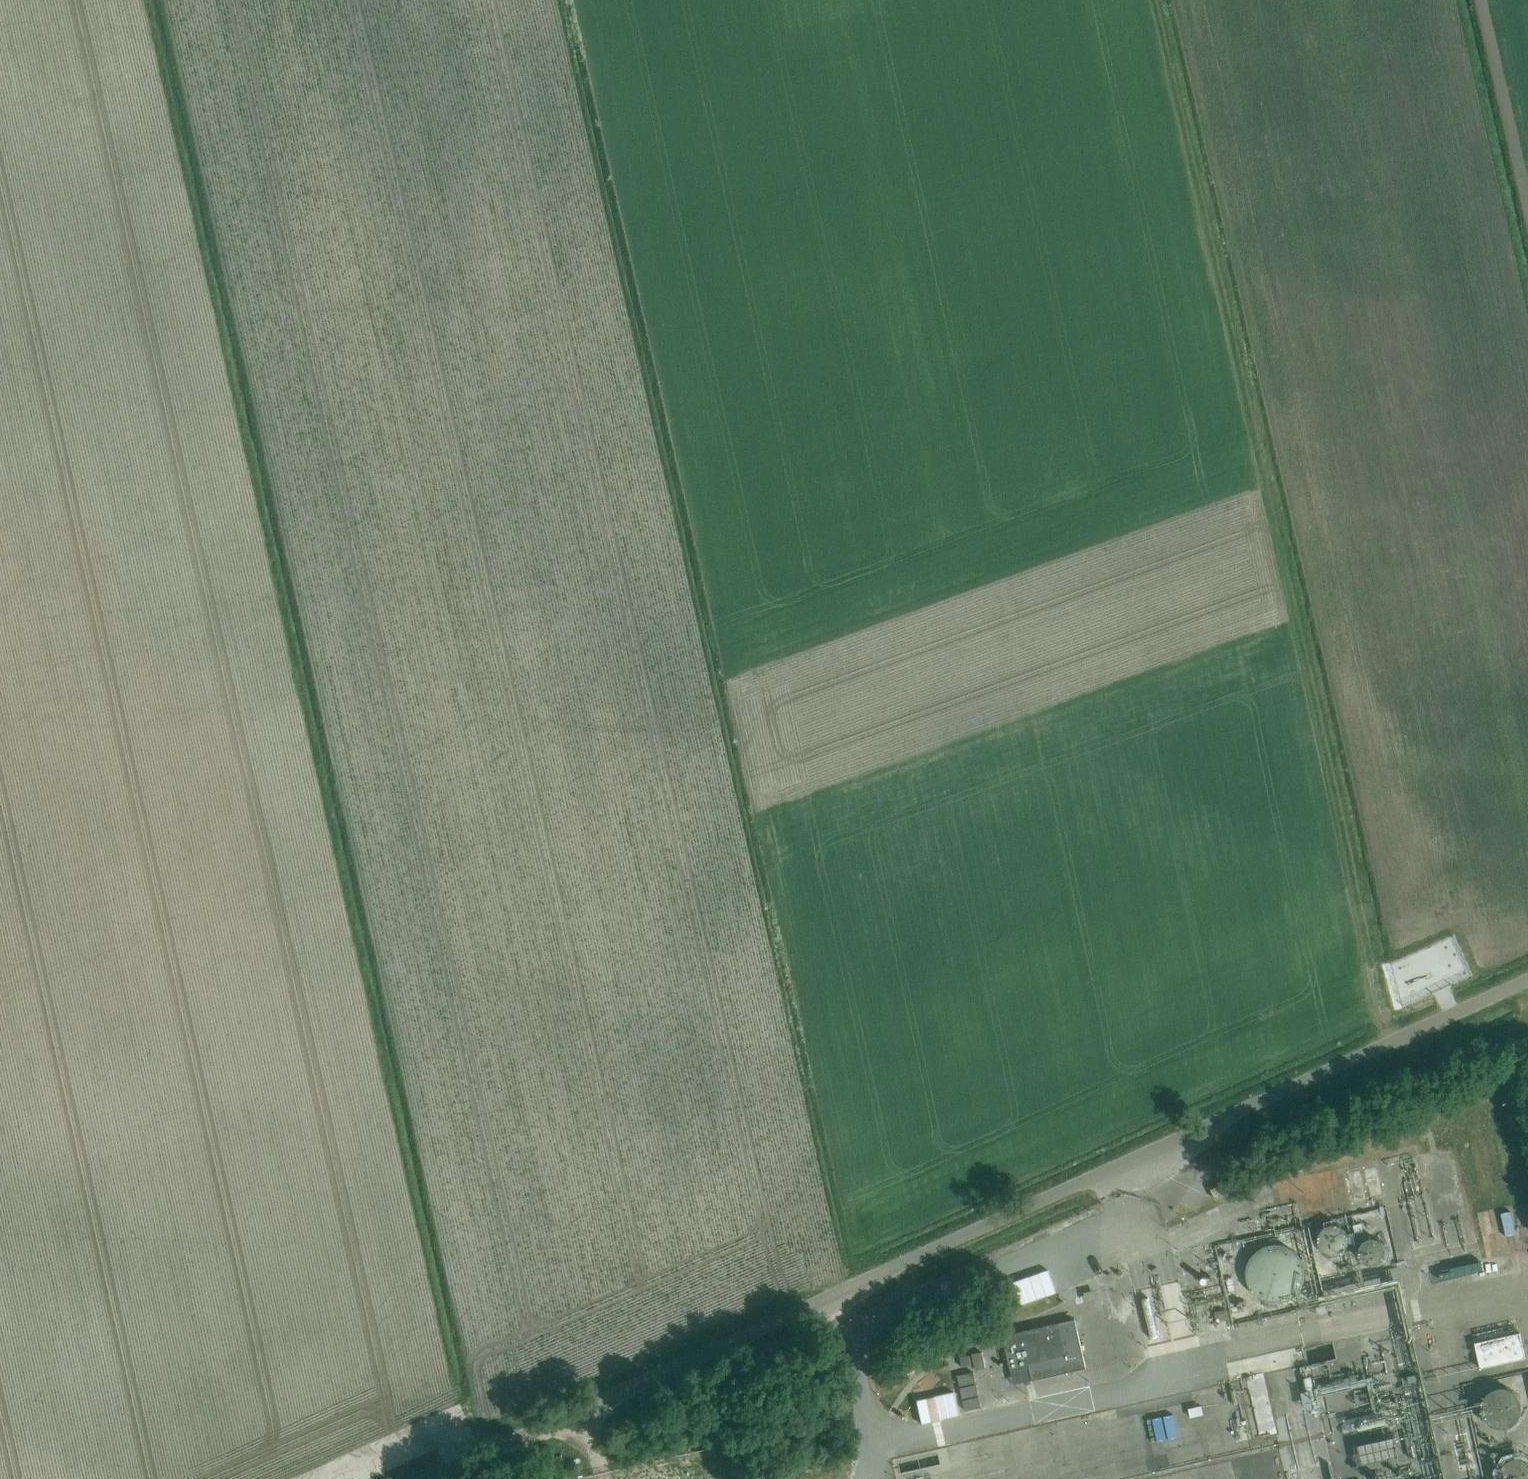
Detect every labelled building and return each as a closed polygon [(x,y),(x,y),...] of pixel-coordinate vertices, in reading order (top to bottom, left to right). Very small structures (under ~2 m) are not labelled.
[(1414,995),(1470,971),(1461,950),(1404,974),(1414,995)] [(1449,985),(1440,988),(1447,1009),(1456,1006),(1449,985)] [(1420,1153),(1421,1173),(1442,1172),(1441,1152),(1420,1153)] [(1323,1237),(1323,1238),(1323,1239),(1323,1240),(1323,1241),(1324,1241),(1324,1242),(1324,1243),(1325,1244),(1325,1245),(1326,1245),(1326,1246),(1327,1246),(1327,1247),(1328,1247),(1328,1248),(1329,1248),(1330,1248),(1330,1249),(1331,1249),(1332,1249),(1333,1249),(1334,1249),(1335,1249),(1336,1249),(1337,1249),(1338,1249),(1339,1249),(1339,1248),(1340,1248),(1341,1248),(1341,1247),(1342,1247),(1342,1246),(1343,1246),(1344,1245),(1344,1244),(1345,1244),(1345,1243),(1345,1242),(1346,1242),(1346,1241),(1346,1240),(1346,1239),(1346,1238),(1346,1237),(1346,1236),(1346,1235),(1346,1234),(1345,1233),(1345,1232),(1344,1231),(1344,1230),(1343,1230),(1343,1229),(1342,1229),(1341,1228),(1340,1228),(1340,1227),(1339,1227),(1338,1227),(1337,1226),(1336,1226),(1335,1226),(1334,1226),(1333,1226),(1332,1226),(1331,1227),(1330,1227),(1329,1227),(1329,1228),(1328,1228),(1327,1229),(1326,1230),(1325,1231),(1325,1232),(1324,1232),(1324,1233),(1324,1234),(1323,1235),(1323,1236),(1323,1237)] [(1360,1251),(1360,1252),(1361,1253),(1361,1254),(1361,1255),(1361,1256),(1362,1257),(1362,1258),(1363,1259),(1364,1260),(1364,1261),(1365,1261),(1366,1262),(1367,1262),(1367,1263),(1368,1263),(1369,1263),(1369,1264),(1370,1264),(1371,1264),(1372,1264),(1373,1264),(1374,1264),(1375,1264),(1376,1264),(1377,1264),(1378,1264),(1379,1263),(1380,1263),(1381,1262),(1382,1262),(1382,1261),(1383,1261),(1383,1260),(1384,1260),(1384,1259),(1385,1259),(1385,1258),(1385,1257),(1386,1257),(1386,1256),(1386,1255),(1386,1254),(1387,1254),(1387,1253),(1387,1252),(1387,1251),(1387,1250),(1387,1249),(1387,1248),(1386,1248),(1386,1247),(1386,1246),(1385,1245),(1385,1244),(1384,1243),(1383,1242),(1382,1241),(1381,1241),(1381,1240),(1380,1240),(1379,1239),(1378,1239),(1377,1238),(1376,1238),(1375,1238),(1374,1238),(1373,1238),(1372,1238),(1371,1238),(1370,1238),(1370,1239),(1369,1239),(1368,1239),(1367,1239),(1367,1240),(1366,1240),(1366,1241),(1365,1241),(1364,1242),(1364,1243),(1363,1243),(1363,1244),(1362,1244),(1362,1245),(1362,1246),(1361,1246),(1361,1247),(1361,1248),(1361,1249),(1361,1250),(1360,1250),(1360,1251)] [(1251,1270),(1251,1271),(1251,1272),(1251,1273),(1251,1274),(1251,1275),(1251,1276),(1252,1276),(1252,1277),(1252,1278),(1252,1279),(1253,1280),(1253,1281),(1254,1282),(1254,1283),(1255,1284),(1256,1285),(1256,1286),(1257,1286),(1257,1287),(1258,1288),(1259,1289),(1260,1289),(1260,1290),(1261,1290),(1262,1291),(1263,1291),(1263,1292),(1264,1292),(1265,1293),(1266,1293),(1267,1294),(1268,1294),(1269,1294),(1270,1294),(1271,1295),(1272,1295),(1273,1295),(1274,1295),(1275,1295),(1276,1295),(1277,1295),(1278,1295),(1279,1295),(1280,1295),(1281,1295),(1282,1294),(1283,1294),(1284,1294),(1285,1293),(1286,1293),(1287,1293),(1287,1292),(1288,1292),(1289,1291),(1290,1291),(1290,1290),(1291,1290),(1292,1289),(1293,1288),(1294,1288),(1294,1287),(1295,1286),(1296,1285),(1296,1284),(1297,1284),(1297,1283),(1298,1282),(1298,1281),(1298,1280),(1299,1280),(1299,1279),(1299,1278),(1300,1277),(1300,1276),(1300,1275),(1300,1274),(1300,1273),(1300,1272),(1300,1271),(1300,1270),(1300,1269),(1300,1268),(1300,1267),(1300,1266),(1300,1265),(1300,1264),(1299,1263),(1299,1262),(1299,1261),(1298,1260),(1298,1259),(1297,1258),(1297,1257),(1296,1257),(1296,1256),(1295,1255),(1295,1254),(1294,1254),(1294,1253),(1293,1253),(1292,1252),(1292,1251),(1291,1251),(1290,1250),(1289,1249),(1288,1249),(1287,1248),(1286,1248),(1285,1247),(1284,1247),(1283,1247),(1282,1246),(1281,1246),(1280,1246),(1279,1246),(1278,1246),(1277,1246),(1276,1246),(1275,1246),(1274,1246),(1273,1246),(1272,1246),(1271,1246),(1270,1246),(1269,1247),(1268,1247),(1267,1247),(1266,1247),(1266,1248),(1265,1248),(1264,1249),(1263,1249),(1262,1250),(1261,1250),(1260,1251),(1259,1252),(1258,1253),(1257,1254),(1256,1255),(1256,1256),(1255,1257),(1254,1258),(1254,1259),(1253,1260),(1253,1261),(1252,1262),(1252,1263),(1252,1264),(1251,1265),(1251,1266),(1251,1267),(1251,1268),(1251,1269),(1251,1270)] [(1472,1256),(1474,1278),(1524,1275),(1523,1262),(1527,1262),(1527,1253),(1472,1256)] [(1097,1297),(1096,1291),(1086,1293),(1087,1299),(1097,1297)] [(1086,1369),(1075,1320),(1003,1336),(1011,1371),(1029,1367),(1033,1381),(1086,1369)] [(1525,1358),(1519,1332),(1475,1343),(1481,1369),(1525,1358)] [(1340,1362),(1357,1360),(1355,1342),(1338,1344),(1340,1362)] [(987,1368),(984,1352),(973,1354),(976,1371),(987,1368)] [(1264,1358),(1231,1361),(1232,1374),(1265,1372),(1264,1358)] [(1519,1375),(1524,1393),(1527,1392),(1527,1372),(1519,1375)] [(980,1394),(980,1385),(979,1385),(978,1373),(963,1374),(965,1395),(980,1394)] [(1265,1435),(1281,1430),(1265,1374),(1249,1379),(1265,1435)] [(1484,1404),(1484,1405),(1484,1406),(1484,1407),(1484,1408),(1484,1409),(1484,1410),(1485,1410),(1485,1411),(1485,1412),(1486,1413),(1486,1414),(1487,1415),(1487,1416),(1488,1417),(1489,1418),(1489,1419),(1490,1419),(1490,1420),(1491,1420),(1492,1421),(1493,1421),(1493,1422),(1494,1422),(1495,1423),(1496,1423),(1497,1424),(1498,1424),(1499,1424),(1500,1424),(1501,1425),(1502,1425),(1503,1425),(1504,1425),(1505,1425),(1506,1425),(1507,1425),(1507,1424),(1508,1424),(1509,1424),(1510,1424),(1511,1424),(1511,1423),(1512,1423),(1513,1422),(1514,1422),(1515,1421),(1516,1421),(1516,1420),(1517,1420),(1518,1419),(1518,1418),(1519,1418),(1519,1417),(1520,1417),(1520,1416),(1521,1415),(1521,1414),(1522,1414),(1522,1413),(1522,1412),(1523,1411),(1523,1410),(1523,1409),(1523,1408),(1523,1407),(1524,1406),(1524,1405),(1524,1404),(1523,1403),(1523,1402),(1523,1401),(1523,1400),(1523,1399),(1522,1398),(1522,1397),(1522,1396),(1521,1396),(1521,1395),(1521,1394),(1520,1394),(1520,1393),(1519,1393),(1519,1392),(1518,1392),(1518,1391),(1517,1390),(1516,1390),(1516,1389),(1515,1389),(1515,1388),(1514,1388),(1513,1387),(1512,1387),(1511,1387),(1511,1386),(1510,1386),(1509,1386),(1508,1386),(1507,1385),(1506,1385),(1505,1385),(1504,1385),(1503,1385),(1502,1385),(1501,1385),(1500,1385),(1499,1386),(1498,1386),(1497,1386),(1496,1386),(1496,1387),(1495,1387),(1494,1387),(1494,1388),(1493,1388),(1492,1389),(1491,1390),(1490,1390),(1490,1391),(1489,1391),(1489,1392),(1488,1393),(1487,1394),(1487,1395),(1486,1396),(1486,1397),(1485,1397),(1485,1398),(1485,1399),(1484,1400),(1484,1401),(1484,1402),(1484,1403),(1484,1404)] [(1364,1461),(1399,1454),(1396,1437),(1361,1443),(1364,1461)] [(1501,1472),(1501,1473),(1501,1474),(1501,1475),(1502,1475),(1502,1476),(1502,1477),(1502,1478),(1503,1478),(1527,1478),(1527,1461),(1527,1460),(1526,1459),(1525,1459),(1525,1458),(1524,1458),(1523,1458),(1522,1457),(1521,1457),(1520,1457),(1519,1457),(1518,1457),(1517,1457),(1516,1457),(1515,1457),(1514,1457),(1513,1457),(1512,1457),(1512,1458),(1511,1458),(1510,1458),(1509,1459),(1508,1459),(1508,1460),(1507,1460),(1507,1461),(1506,1461),(1505,1462),(1505,1463),(1504,1463),(1504,1464),(1503,1465),(1503,1466),(1503,1467),(1502,1467),(1502,1468),(1502,1469),(1502,1470),(1501,1470),(1501,1471),(1501,1472)]
